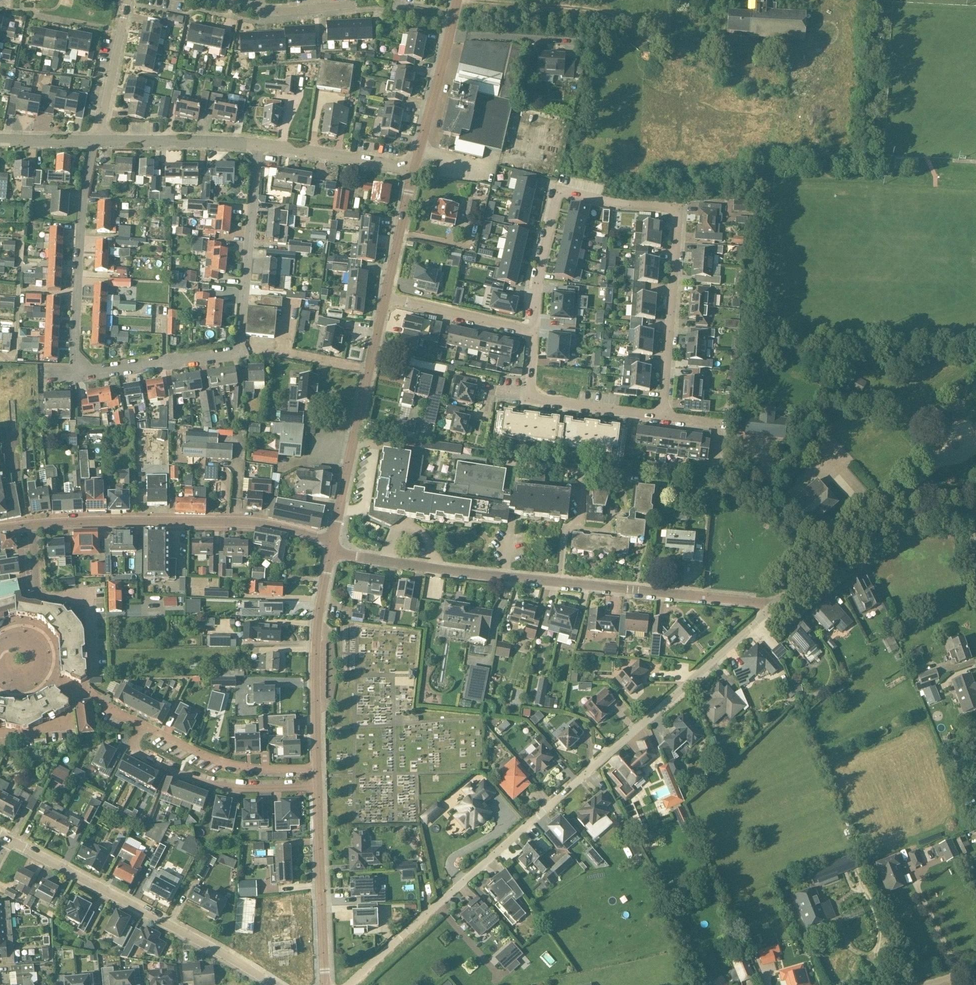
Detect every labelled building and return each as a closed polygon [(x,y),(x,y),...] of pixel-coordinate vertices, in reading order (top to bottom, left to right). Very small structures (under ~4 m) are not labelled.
[(751,10),(751,14),(729,13),(728,33),(749,34),(749,38),(759,39),(804,41),(806,13),(776,11),(776,4),(773,4),(773,0),(751,0),(751,10)] [(182,27),(184,17),(163,13),(161,22),(182,27)] [(372,21),(357,22),(358,41),(373,40),(372,21)] [(327,42),(343,42),(342,22),(326,23),(327,42)] [(357,22),(342,22),(343,42),(358,41),(357,22)] [(145,24),(143,32),(140,31),(139,35),(160,40),(162,29),(167,29),(168,25),(160,23),(159,27),(145,24)] [(202,29),(195,28),(196,24),(192,23),(191,27),(187,44),(194,46),(193,51),(194,52),(193,59),(196,60),(198,52),(202,29)] [(204,48),(210,49),(214,28),(210,27),(209,31),(202,29),(198,52),(202,53),(204,48)] [(210,49),(221,52),(220,57),(225,58),(227,49),(222,48),(225,34),(217,32),(218,29),(214,28),(210,49)] [(300,28),(285,29),(286,52),(286,48),(301,48),(300,28)] [(315,28),(300,28),(301,48),(316,47),(315,28)] [(35,55),(37,49),(43,51),(47,29),(43,29),(42,32),(35,31),(31,48),(30,54),(35,55)] [(57,35),(50,34),(51,30),(47,29),(43,51),(49,52),(48,58),(53,58),(57,35)] [(271,53),(286,52),(285,29),(284,29),(284,33),(270,34),(271,53)] [(409,36),(407,46),(400,45),(400,46),(424,50),(426,40),(424,39),(425,33),(410,30),(409,36)] [(65,55),(66,55),(64,62),(69,63),(70,59),(76,60),(81,32),(77,31),(77,34),(69,33),(65,55)] [(92,38),(85,36),(85,33),(81,32),(76,60),(78,53),(89,55),(88,60),(93,61),(94,53),(89,52),(92,38)] [(66,33),(65,37),(57,35),(53,58),(58,60),(59,54),(65,55),(69,33),(69,34),(66,33)] [(270,34),(255,35),(256,54),(271,53),(270,34)] [(141,40),(140,47),(163,52),(164,47),(158,46),(160,40),(139,35),(138,39),(141,40)] [(241,54),(256,54),(255,35),(240,35),(241,54)] [(464,43),(459,66),(450,105),(449,105),(442,137),(443,138),(442,142),(440,142),(439,147),(441,148),(440,150),(487,160),(489,151),(501,153),(512,107),(513,102),(525,50),(511,46),(466,44),(464,43)] [(422,61),(424,50),(400,46),(398,57),(397,57),(396,61),(399,62),(399,63),(414,66),(416,60),(422,61)] [(140,47),(138,54),(135,54),(134,58),(155,62),(156,56),(162,57),(163,52),(140,47)] [(575,60),(563,60),(564,57),(539,55),(538,71),(538,76),(562,78),(562,79),(573,80),(575,60)] [(159,69),(154,68),(155,62),(134,58),(134,61),(137,62),(135,70),(158,75),(159,69)] [(353,68),(320,63),(316,89),(349,94),(353,68)] [(398,66),(397,73),(395,83),(412,87),(415,76),(412,76),(413,69),(398,66)] [(61,77),(60,82),(70,85),(71,80),(61,77)] [(10,92),(12,81),(6,79),(3,90),(10,92)] [(80,87),(88,89),(90,81),(82,79),(80,87)] [(152,83),(147,82),(129,79),(127,87),(124,86),(124,90),(144,94),(146,88),(151,89),(152,83)] [(286,85),(266,82),(265,91),(285,93),(285,95),(294,96),(296,81),(287,80),(286,85)] [(402,102),(404,96),(410,98),(412,87),(395,83),(395,84),(388,83),(386,93),(388,94),(387,100),(402,102)] [(41,100),(30,98),(27,115),(38,117),(41,101),(48,103),(51,88),(43,86),(41,100)] [(10,105),(17,106),(16,112),(27,115),(30,98),(32,90),(21,88),(20,91),(13,90),(11,97),(10,105)] [(68,96),(62,95),(63,90),(51,88),(48,103),(56,104),(54,111),(65,113),(68,96)] [(146,106),(142,105),(144,94),(124,90),(123,94),(126,94),(124,102),(131,103),(128,116),(143,119),(146,106)] [(191,100),(180,98),(181,94),(175,92),(172,104),(178,105),(175,116),(187,119),(191,100)] [(204,92),(201,103),(191,100),(187,119),(197,121),(200,110),(206,111),(210,93),(204,92)] [(76,115),(77,108),(85,110),(88,95),(80,94),(79,98),(68,96),(65,113),(76,115)] [(228,102),(222,101),(223,96),(212,94),(207,115),(213,116),(212,118),(224,121),(228,102)] [(157,117),(166,119),(171,100),(162,97),(157,117)] [(240,97),(239,104),(228,102),(224,121),(235,123),(237,112),(243,113),(247,99),(240,97)] [(267,101),(266,109),(265,109),(263,127),(276,128),(277,123),(278,123),(278,118),(281,118),(282,111),(280,111),(281,103),(267,101)] [(387,103),(386,109),(383,120),(401,123),(403,112),(401,112),(402,105),(387,103)] [(338,123),(346,124),(348,110),(327,107),(323,136),(336,138),(338,123)] [(395,140),(396,134),(399,134),(401,123),(383,120),(381,131),(380,137),(395,140)] [(70,184),(70,176),(71,165),(70,165),(70,159),(58,158),(57,173),(53,172),(53,183),(62,183),(70,184)] [(135,174),(132,174),(132,162),(116,161),(116,168),(104,167),(103,182),(116,183),(116,176),(124,177),(124,174),(128,174),(127,182),(134,183),(135,174)] [(161,172),(153,172),(154,163),(140,163),(140,178),(152,179),(151,193),(160,193),(161,178),(160,178),(161,172)] [(15,180),(22,180),(21,201),(32,201),(33,189),(34,189),(34,186),(33,185),(35,173),(28,173),(28,165),(16,165),(15,180)] [(184,167),(182,167),(182,165),(178,165),(177,167),(166,167),(166,178),(161,178),(160,193),(159,201),(165,201),(165,203),(174,203),(174,201),(181,201),(181,196),(178,196),(178,197),(171,198),(171,188),(166,188),(166,184),(172,184),(173,185),(181,185),(181,187),(183,187),(183,180),(184,167)] [(194,165),(192,167),(184,167),(183,180),(198,180),(198,165),(194,165)] [(203,183),(201,202),(207,203),(214,203),(215,186),(216,178),(224,178),(224,186),(233,186),(234,166),(216,166),(216,171),(211,170),(210,178),(206,178),(205,184),(203,183)] [(537,184),(524,181),(526,173),(513,170),(510,180),(517,181),(515,191),(534,195),(537,184)] [(35,171),(35,173),(33,185),(34,186),(41,186),(42,172),(35,171)] [(278,171),(277,179),(272,179),(270,192),(271,192),(271,189),(282,191),(282,192),(291,194),(291,195),(292,195),(292,191),(295,173),(278,171)] [(315,189),(311,188),(312,176),(295,173),(292,191),(301,192),(302,187),(308,188),(307,195),(314,196),(315,189)] [(6,200),(9,175),(0,174),(0,200),(6,200)] [(326,183),(325,190),(335,192),(336,185),(326,183)] [(363,192),(373,193),(372,203),(388,206),(390,188),(364,184),(363,192)] [(69,197),(57,196),(58,188),(45,187),(45,195),(53,196),(51,216),(67,217),(69,197)] [(333,211),(340,212),(347,212),(347,206),(346,206),(348,192),(335,191),(333,211)] [(515,191),(512,201),(532,206),(534,195),(515,191)] [(160,193),(151,193),(150,193),(149,201),(159,201),(160,193)] [(291,195),(290,206),(296,207),(298,196),(291,195)] [(207,213),(207,203),(201,202),(189,201),(188,211),(207,213)] [(512,201),(510,212),(529,217),(532,206),(512,201)] [(746,212),(747,201),(734,201),(733,211),(746,212)] [(473,219),(477,204),(468,202),(465,218),(473,219)] [(457,212),(458,208),(436,203),(433,214),(431,223),(448,227),(454,228),(456,219),(457,212)] [(99,204),(98,218),(115,219),(115,211),(117,211),(117,205),(99,204)] [(568,215),(588,219),(590,209),(571,204),(568,215)] [(700,211),(700,212),(699,222),(720,224),(722,222),(722,215),(721,213),(721,206),(718,206),(699,204),(698,211),(700,211)] [(269,212),(268,226),(288,228),(289,217),(308,219),(308,208),(305,208),(296,207),(290,206),(286,206),(281,205),(280,213),(269,212)] [(208,207),(207,222),(230,224),(231,211),(219,209),(219,208),(208,207)] [(352,213),(347,212),(340,212),(339,219),(351,220),(352,213)] [(527,228),(529,217),(510,212),(507,223),(527,228)] [(588,219),(568,215),(566,225),(585,229),(588,219)] [(638,223),(643,224),(642,235),(661,236),(662,224),(650,223),(651,217),(638,216),(638,223)] [(97,233),(109,233),(116,234),(117,227),(119,227),(118,238),(130,239),(131,227),(120,227),(120,219),(115,219),(98,218),(97,233)] [(361,220),(360,232),(378,234),(379,222),(361,220)] [(334,242),(337,221),(330,221),(328,242),(334,242)] [(216,236),(216,234),(229,235),(230,224),(207,222),(212,222),(211,228),(205,227),(205,235),(216,236)] [(705,237),(716,238),(716,235),(719,235),(720,224),(699,222),(698,229),(705,230),(705,237)] [(585,229),(566,225),(563,235),(583,240),(585,229)] [(172,236),(190,238),(191,231),(177,230),(177,227),(172,226),(172,229),(173,229),(172,236)] [(279,238),(279,234),(288,235),(289,234),(289,230),(288,229),(288,228),(268,226),(266,241),(278,242),(278,245),(286,246),(286,238),(279,238)] [(51,229),(50,239),(38,238),(37,244),(62,245),(63,238),(64,230),(51,229)] [(526,244),(529,233),(509,229),(506,240),(526,244)] [(360,232),(358,247),(376,248),(378,234),(360,232)] [(561,246),(581,250),(583,240),(563,235),(561,246)] [(642,235),(641,241),(635,240),(634,249),(630,248),(630,252),(636,252),(648,253),(648,247),(660,248),(661,236),(642,235)] [(137,247),(137,244),(138,240),(129,239),(119,239),(118,245),(118,246),(137,247)] [(203,241),(194,240),(193,250),(202,251),(203,241)] [(506,240),(504,250),(524,255),(526,244),(506,240)] [(289,241),(288,253),(289,254),(311,255),(312,246),(302,245),(302,242),(289,241)] [(4,242),(3,252),(15,253),(16,243),(4,242)] [(207,254),(206,261),(226,263),(228,251),(221,251),(221,244),(208,242),(207,254)] [(97,243),(96,257),(115,258),(115,244),(97,243)] [(50,250),(49,260),(62,261),(62,253),(62,245),(37,244),(37,250),(50,250)] [(713,266),(714,254),(722,254),(723,247),(697,245),(697,252),(693,252),(693,260),(694,260),(694,264),(713,266)] [(559,256),(578,261),(581,250),(561,246),(559,256)] [(361,267),(362,261),(375,262),(376,248),(358,247),(357,261),(348,260),(348,258),(333,257),(333,258),(328,257),(327,263),(333,264),(361,267)] [(502,261),(521,265),(524,255),(504,250),(502,261)] [(275,276),(276,267),(288,267),(289,254),(288,253),(276,252),(275,262),(264,261),(263,276),(275,276)] [(463,252),(461,259),(473,262),(475,255),(463,252)] [(639,270),(639,271),(658,272),(659,260),(647,259),(648,253),(636,252),(635,270),(639,270)] [(446,263),(458,266),(460,255),(449,253),(446,263)] [(556,266),(576,271),(578,261),(559,256),(556,266)] [(96,272),(107,272),(114,273),(115,258),(96,257),(96,272)] [(6,259),(5,268),(14,269),(15,259),(6,259)] [(49,260),(49,269),(36,269),(36,275),(61,276),(61,268),(62,268),(62,261),(49,260)] [(206,261),(205,267),(205,279),(218,280),(218,273),(225,274),(226,263),(206,261)] [(521,265),(502,261),(499,270),(499,271),(519,276),(521,265)] [(350,274),(349,285),(366,287),(367,274),(361,274),(361,267),(333,264),(333,272),(350,274)] [(720,278),(712,277),(713,266),(694,264),(694,268),(692,269),(691,277),(695,277),(694,283),(720,285),(720,278)] [(573,281),(576,271),(556,266),(554,277),(573,281)] [(413,280),(413,282),(426,285),(425,292),(437,295),(442,274),(416,268),(413,280)] [(516,286),(519,276),(499,271),(499,270),(496,269),(493,280),(497,281),(497,282),(516,286)] [(639,271),(638,277),(634,277),(633,288),(645,289),(645,283),(657,284),(658,272),(639,271)] [(171,272),(171,281),(178,282),(179,272),(171,272)] [(197,273),(186,272),(185,282),(196,283),(197,273)] [(60,283),(61,276),(36,275),(23,274),(22,285),(36,285),(36,280),(48,281),(47,291),(61,292),(61,283),(60,283)] [(285,277),(275,276),(263,276),(262,290),(284,292),(285,277)] [(112,280),(112,287),(130,288),(131,281),(112,280)] [(349,285),(348,293),(341,293),(340,299),(364,301),(366,287),(349,285)] [(107,302),(113,303),(120,303),(120,297),(107,296),(108,287),(95,286),(94,294),(95,294),(94,302),(107,302)] [(567,287),(566,295),(552,293),(551,307),(577,308),(579,288),(567,287)] [(633,288),(632,306),(656,308),(657,296),(645,295),(645,289),(633,288)] [(691,293),(690,306),(715,308),(716,295),(710,294),(710,289),(698,288),(698,294),(691,293)] [(494,296),(491,309),(514,315),(517,302),(501,298),(502,292),(491,289),(490,295),(494,296)] [(196,307),(207,308),(207,315),(222,316),(223,303),(210,302),(210,295),(197,294),(196,307)] [(26,295),(26,305),(30,305),(37,305),(37,296),(26,295)] [(274,339),(277,312),(281,312),(282,299),(261,297),(260,310),(248,309),(246,336),(274,339)] [(0,299),(0,309),(14,310),(15,300),(0,299)] [(46,314),(59,315),(59,307),(60,308),(60,299),(47,299),(46,314)] [(340,306),(346,306),(345,314),(363,316),(364,301),(340,299),(340,306)] [(740,301),(733,300),(732,308),(739,308),(740,301)] [(106,317),(107,302),(94,302),(94,309),(93,309),(93,317),(106,317)] [(136,304),(120,303),(113,303),(113,308),(119,308),(119,311),(136,312),(136,304)] [(642,325),(643,319),(655,320),(656,308),(632,306),(631,324),(642,325)] [(707,320),(708,308),(715,308),(690,306),(689,319),(695,320),(695,325),(708,326),(708,320),(707,320)] [(550,320),(563,321),(563,327),(576,328),(577,308),(551,307),(550,320)] [(299,311),(296,332),(305,333),(307,312),(299,311)] [(342,320),(343,313),(328,311),(327,318),(342,320)] [(46,320),(46,330),(59,330),(59,322),(59,315),(46,314),(41,314),(27,314),(26,319),(46,320)] [(199,327),(206,328),(205,329),(221,330),(222,316),(207,315),(200,314),(199,327)] [(106,317),(93,317),(93,325),(93,332),(105,333),(111,333),(119,333),(118,328),(105,327),(106,317)] [(176,337),(177,318),(168,317),(167,336),(176,337)] [(440,337),(431,335),(421,333),(424,321),(406,317),(403,330),(404,330),(403,336),(402,336),(419,340),(429,342),(438,345),(440,337)] [(339,354),(344,331),(338,330),(339,323),(319,319),(318,326),(327,327),(322,351),(339,354)] [(634,330),(633,342),(653,344),(654,332),(642,331),(642,325),(631,324),(630,330),(634,330)] [(447,345),(458,348),(462,331),(451,328),(448,337),(443,336),(440,348),(446,349),(447,345)] [(706,349),(707,337),(714,338),(714,331),(691,329),(690,336),(687,336),(687,343),(688,343),(688,348),(706,349)] [(46,330),(45,340),(22,339),(22,343),(32,344),(32,345),(39,345),(45,346),(58,346),(58,338),(59,338),(59,330),(46,330)] [(570,350),(571,338),(575,338),(575,331),(563,330),(562,336),(548,334),(548,340),(546,340),(545,348),(570,350)] [(458,348),(468,350),(472,333),(462,331),(458,348)] [(105,333),(93,332),(92,339),(91,348),(104,348),(105,338),(105,333)] [(128,343),(129,334),(119,333),(111,333),(111,339),(117,339),(117,343),(128,343)] [(468,350),(479,353),(483,335),(472,333),(468,350)] [(2,341),(1,352),(10,353),(11,341),(12,341),(12,335),(0,334),(0,341),(2,341)] [(479,353),(489,355),(493,338),(483,335),(479,353)] [(417,351),(419,340),(402,336),(399,349),(400,349),(398,355),(425,361),(427,354),(417,351)] [(489,355),(499,357),(503,340),(493,338),(489,355)] [(511,360),(512,355),(515,354),(518,351),(519,348),(519,344),(514,343),(515,343),(503,340),(499,357),(497,367),(497,368),(502,369),(503,363),(510,365),(511,360)] [(633,342),(633,348),(627,348),(626,353),(628,353),(627,360),(640,361),(640,355),(652,356),(653,344),(633,342)] [(57,353),(58,346),(45,346),(44,361),(57,361),(58,353),(57,353)] [(569,363),(570,350),(545,348),(545,355),(547,355),(546,361),(569,363)] [(712,361),(705,360),(706,349),(688,348),(687,353),(686,352),(685,360),(688,360),(688,366),(712,368),(712,361)] [(631,372),(631,378),(650,380),(651,368),(639,367),(640,361),(627,360),(624,360),(623,369),(626,372),(631,372)] [(254,394),(254,384),(264,383),(264,368),(249,368),(249,383),(244,383),(244,395),(254,394)] [(230,392),(229,387),(237,386),(235,370),(221,372),(224,393),(230,392)] [(547,373),(545,385),(571,389),(572,378),(575,378),(576,372),(564,370),(564,376),(547,373)] [(702,392),(703,381),(705,381),(706,371),(693,370),(692,380),(684,379),(684,390),(702,392)] [(218,394),(224,393),(221,372),(207,374),(210,390),(217,389),(218,394)] [(414,396),(428,399),(422,422),(435,425),(445,380),(433,377),(432,380),(418,376),(408,373),(403,394),(401,404),(412,407),(414,396)] [(196,398),(195,392),(202,391),(199,375),(186,377),(189,399),(196,398)] [(280,422),(303,424),(304,414),(297,413),(298,403),(315,405),(316,394),(317,394),(318,388),(317,388),(318,377),(299,375),(298,387),(290,387),(288,412),(281,411),(280,422)] [(183,400),(189,399),(186,377),(172,379),(174,395),(182,394),(183,400)] [(476,399),(474,397),(476,389),(466,387),(468,380),(455,377),(453,384),(461,386),(457,402),(472,405),(473,404),(475,403),(476,399)] [(620,395),(624,395),(624,396),(636,397),(637,391),(649,392),(650,380),(631,378),(622,377),(621,387),(614,391),(614,394),(620,395)] [(165,399),(164,392),(162,381),(146,384),(148,395),(149,402),(165,399)] [(133,406),(132,398),(141,397),(139,384),(123,387),(125,399),(126,399),(127,407),(133,406)] [(243,389),(235,388),(234,404),(235,404),(234,412),(241,412),(243,389)] [(109,389),(97,391),(100,405),(107,404),(108,410),(119,408),(117,396),(111,397),(109,389)] [(683,401),(690,402),(690,412),(702,413),(703,402),(701,402),(702,392),(684,390),(683,401)] [(93,406),(100,405),(97,391),(86,393),(88,400),(81,402),(83,414),(94,412),(93,406)] [(213,392),(206,393),(209,413),(210,418),(211,418),(212,427),(215,426),(213,412),(216,412),(213,392)] [(209,413),(206,393),(199,394),(203,414),(209,413)] [(52,417),(52,412),(58,412),(57,395),(39,395),(39,417),(52,417)] [(58,412),(58,419),(71,419),(71,412),(71,395),(57,395),(58,412)] [(177,398),(169,398),(169,421),(177,421),(177,398)] [(150,429),(167,429),(167,407),(158,407),(158,420),(150,420),(150,429)] [(469,429),(467,428),(469,419),(459,417),(461,410),(448,407),(446,414),(454,416),(450,432),(465,435),(465,434),(468,433),(469,429)] [(748,416),(747,417),(737,416),(735,433),(745,434),(747,436),(784,439),(785,438),(787,421),(785,419),(774,418),(775,410),(760,409),(759,417),(748,416)] [(562,446),(611,453),(616,453),(615,459),(610,458),(609,466),(622,467),(627,429),(611,427),(611,430),(599,428),(600,425),(584,423),(584,426),(572,425),(572,421),(564,420),(564,422),(559,422),(559,420),(551,419),(551,422),(539,420),(539,417),(524,415),(523,418),(512,417),(512,413),(504,412),(504,413),(496,412),(491,450),(504,451),(505,444),(500,443),(501,438),(504,438),(504,435),(506,435),(505,439),(511,439),(554,445),(554,449),(554,451),(561,452),(562,446)] [(125,426),(123,413),(114,414),(115,423),(111,424),(112,428),(125,426)] [(135,428),(134,413),(125,414),(126,425),(126,429),(135,428)] [(201,420),(202,428),(210,427),(209,419),(201,420)] [(76,434),(76,422),(70,422),(70,432),(68,432),(68,434),(68,447),(78,447),(77,434),(76,434)] [(249,432),(259,432),(259,424),(249,424),(249,432)] [(277,435),(282,436),(280,455),(300,457),(303,426),(278,424),(277,435)] [(634,449),(635,446),(646,447),(649,430),(637,428),(636,437),(630,436),(629,448),(634,449)] [(656,453),(656,449),(659,431),(649,430),(646,447),(646,452),(656,453)] [(102,431),(90,431),(90,439),(102,438),(102,431)] [(164,441),(166,433),(158,431),(156,439),(164,441)] [(656,449),(668,450),(670,433),(659,431),(656,449)] [(183,458),(206,459),(207,433),(186,432),(185,443),(184,443),(183,458)] [(207,433),(206,459),(232,461),(232,447),(232,445),(218,445),(218,434),(207,433)] [(667,454),(677,456),(680,434),(670,433),(668,450),(667,454)] [(688,460),(689,453),(691,436),(680,434),(677,456),(677,458),(688,460)] [(710,439),(702,438),(702,437),(691,436),(689,453),(699,454),(698,458),(705,459),(707,459),(710,439)] [(462,447),(422,441),(421,449),(461,455),(462,447)] [(7,520),(21,517),(15,485),(12,486),(12,475),(10,473),(6,473),(5,456),(2,457),(1,451),(0,451),(0,521),(7,520)] [(79,452),(81,479),(90,479),(88,451),(79,452)] [(255,451),(253,461),(278,464),(279,454),(255,451)] [(570,499),(571,492),(513,486),(512,495),(503,494),(506,470),(458,462),(454,486),(426,482),(426,479),(420,478),(423,457),(383,451),(382,457),(384,458),(383,465),(381,464),(379,476),(381,477),(380,484),(378,483),(376,496),(378,496),(377,503),(375,503),(375,505),(370,505),(368,517),(391,527),(396,516),(408,518),(415,519),(416,519),(416,517),(424,519),(423,520),(429,521),(430,518),(436,519),(436,516),(443,517),(443,518),(455,520),(455,519),(462,520),(462,521),(468,522),(468,520),(474,521),(475,517),(482,518),(482,520),(494,521),(494,520),(501,521),(501,523),(502,523),(507,524),(509,511),(512,512),(515,512),(514,515),(522,516),(523,513),(533,514),(533,517),(549,518),(549,516),(559,517),(559,519),(567,520),(570,499)] [(30,453),(22,453),(23,471),(31,471),(30,453)] [(49,498),(52,497),(53,514),(63,514),(63,507),(65,507),(65,496),(58,497),(57,480),(58,480),(57,470),(53,466),(45,467),(46,471),(39,472),(41,491),(38,491),(41,513),(51,512),(49,498)] [(314,470),(314,475),(298,473),(296,486),(291,485),(289,502),(290,502),(306,503),(306,496),(329,499),(331,476),(332,471),(330,468),(315,466),(314,470)] [(170,468),(171,480),(179,480),(178,467),(170,468)] [(206,467),(205,467),(205,480),(218,481),(218,468),(206,467)] [(125,486),(135,486),(134,471),(119,471),(120,480),(124,480),(125,486)] [(73,472),(74,489),(81,488),(80,472),(73,472)] [(545,476),(518,473),(518,480),(545,482),(545,476)] [(167,476),(147,476),(147,506),(167,506),(167,476)] [(116,494),(110,494),(110,488),(103,488),(103,483),(103,479),(92,479),(92,483),(86,484),(86,497),(87,513),(107,512),(129,512),(128,494),(123,494),(123,488),(116,488),(116,494)] [(243,492),(247,492),(246,510),(261,511),(263,494),(271,494),(271,482),(244,480),(243,492)] [(793,502),(788,506),(809,529),(838,504),(824,488),(817,481),(793,502)] [(586,497),(586,522),(603,524),(604,517),(602,517),(603,507),(605,508),(610,489),(609,483),(594,482),(592,488),(592,498),(586,497)] [(38,491),(36,492),(36,484),(28,485),(29,493),(31,515),(41,513),(38,491)] [(617,520),(616,524),(615,539),(612,538),(611,537),(591,535),(590,536),(584,536),(582,534),(572,533),(571,549),(576,549),(577,551),(593,553),(594,551),(604,552),(605,554),(621,556),(623,554),(625,554),(628,555),(629,543),(629,539),(637,540),(639,538),(644,539),(645,523),(635,522),(635,515),(651,517),(652,508),(651,506),(651,498),(653,496),(654,488),(638,486),(638,490),(636,491),(634,510),(633,510),(630,513),(629,519),(627,521),(617,520)] [(185,487),(185,500),(176,499),(176,514),(192,515),(194,488),(185,487)] [(201,488),(194,488),(192,515),(205,515),(206,499),(201,499),(201,488)] [(82,495),(65,496),(65,507),(63,507),(63,514),(83,513),(82,495)] [(325,508),(290,502),(289,502),(277,499),(277,500),(271,499),(269,509),(275,511),(273,520),(320,530),(323,515),(325,508)] [(272,563),(282,564),(288,535),(256,529),(253,544),(262,546),(260,559),(273,562),(272,563)] [(97,538),(97,531),(75,532),(75,538),(72,538),(72,556),(75,556),(100,556),(100,538),(97,538)] [(169,560),(169,532),(144,531),(144,580),(169,580),(176,580),(176,560),(169,560)] [(704,552),(693,550),(695,534),(666,531),(665,539),(668,539),(667,547),(684,549),(682,560),(686,561),(692,561),(703,563),(704,552)] [(111,576),(111,556),(111,553),(123,553),(123,532),(113,532),(113,540),(110,540),(110,541),(105,541),(105,556),(105,576),(111,576)] [(142,574),(142,556),(142,541),(136,541),(136,540),(134,540),(134,532),(123,532),(123,553),(136,553),(135,574),(142,574)] [(7,558),(7,557),(6,552),(17,550),(16,539),(11,540),(10,535),(0,537),(0,538),(1,547),(0,547),(0,558),(7,558)] [(205,540),(204,542),(193,541),(193,555),(212,556),(213,540),(205,540)] [(225,557),(232,557),(232,565),(242,565),(242,558),(247,558),(248,551),(252,551),(252,543),(248,543),(248,542),(234,542),(234,540),(225,540),(225,557)] [(64,541),(48,542),(48,560),(60,559),(60,567),(72,567),(71,543),(64,544),(64,541)] [(209,574),(217,574),(218,565),(218,558),(210,557),(209,574)] [(1,577),(9,576),(19,574),(17,561),(7,563),(7,558),(0,558),(0,573),(1,577)] [(103,565),(92,565),(92,576),(103,576),(103,565)] [(264,580),(266,568),(253,567),(252,579),(264,580)] [(368,596),(370,578),(356,576),(353,594),(368,596)] [(879,605),(871,589),(866,578),(861,580),(860,577),(851,582),(857,595),(852,598),(860,615),(879,605)] [(75,580),(75,578),(73,578),(58,579),(59,584),(59,588),(76,586),(75,580)] [(372,604),(373,597),(381,598),(384,580),(370,578),(368,596),(366,603),(372,604)] [(33,619),(43,622),(59,640),(61,677),(65,677),(81,684),(87,680),(86,664),(83,663),(82,651),(85,650),(84,634),(82,627),(71,615),(68,616),(64,611),(66,607),(62,604),(42,601),(36,606),(32,605),(16,602),(15,597),(20,596),(17,581),(0,585),(0,622),(16,616),(29,619),(33,619)] [(110,612),(122,612),(121,583),(109,583),(110,612)] [(249,596),(259,596),(282,597),(283,585),(260,584),(250,583),(249,596)] [(418,600),(411,599),(413,585),(399,583),(397,599),(405,600),(403,612),(416,614),(416,613),(419,613),(420,602),(418,602),(418,600)] [(205,589),(204,597),(229,598),(229,590),(205,589)] [(177,599),(167,599),(167,608),(177,608),(177,599)] [(187,602),(187,614),(199,614),(199,602),(187,602)] [(261,611),(242,610),(242,618),(278,618),(278,614),(282,614),(282,607),(280,607),(280,603),(261,603),(261,611)] [(469,638),(488,641),(492,613),(469,609),(469,608),(445,604),(443,616),(444,616),(443,623),(444,623),(443,628),(465,631),(465,626),(471,627),(469,638)] [(518,625),(519,620),(527,623),(523,638),(535,641),(540,619),(534,617),(536,609),(517,604),(514,614),(512,613),(509,622),(518,625)] [(827,631),(833,626),(841,634),(851,625),(835,607),(830,611),(824,604),(812,614),(827,631)] [(363,622),(364,620),(365,612),(364,612),(365,606),(357,605),(356,611),(352,610),(351,618),(358,619),(357,622),(363,622)] [(553,608),(552,612),(546,611),(542,627),(548,629),(549,626),(560,629),(565,611),(564,611),(563,609),(559,608),(557,609),(553,608)] [(380,625),(387,626),(389,612),(389,611),(381,610),(380,623),(380,625)] [(568,610),(566,611),(565,611),(560,629),(559,634),(570,637),(569,640),(575,642),(581,620),(575,619),(576,614),(572,613),(571,611),(568,610)] [(604,618),(604,613),(590,611),(588,630),(594,631),(594,632),(602,633),(602,632),(617,633),(618,620),(604,618)] [(396,613),(389,612),(387,626),(393,627),(394,623),(395,623),(396,613)] [(625,626),(620,625),(619,637),(626,637),(626,632),(646,634),(648,617),(626,615),(625,626)] [(695,640),(696,637),(682,620),(667,633),(661,627),(662,619),(654,618),(652,636),(660,636),(670,646),(677,639),(685,647),(690,642),(693,642),(695,640)] [(794,651),(795,650),(800,655),(802,653),(805,657),(817,646),(809,637),(813,634),(803,621),(795,629),(798,633),(788,641),(791,645),(790,647),(794,651)] [(256,625),(244,624),(243,642),(255,642),(255,641),(262,642),(280,643),(281,628),(272,627),(272,626),(256,625)] [(899,649),(892,634),(883,639),(890,653),(899,649)] [(210,647),(231,647),(231,636),(210,635),(210,647)] [(952,661),(957,659),(959,664),(970,659),(970,658),(963,639),(957,641),(956,638),(945,642),(949,653),(949,652),(952,661)] [(469,641),(469,653),(479,653),(479,640),(469,641)] [(498,642),(495,656),(509,659),(511,645),(498,642)] [(770,652),(778,660),(787,651),(779,643),(770,652)] [(745,665),(740,669),(733,672),(740,687),(749,684),(748,681),(755,675),(756,676),(765,668),(771,675),(778,669),(762,651),(759,654),(754,649),(741,660),(745,665)] [(252,670),(266,671),(266,672),(278,672),(279,656),(267,655),(267,656),(259,656),(259,661),(252,661),(252,670)] [(629,671),(628,669),(620,676),(623,680),(619,683),(630,696),(642,685),(637,680),(647,672),(639,662),(629,671)] [(940,679),(936,669),(918,675),(922,685),(926,684),(928,689),(923,690),(927,700),(939,695),(935,686),(932,687),(930,683),(940,679)] [(579,672),(571,672),(570,683),(579,683),(579,672)] [(970,675),(952,681),(963,714),(975,709),(975,692),(970,675)] [(487,680),(468,676),(466,688),(475,690),(473,702),(482,703),(487,680)] [(211,678),(211,687),(236,687),(236,678),(211,678)] [(538,700),(544,701),(548,681),(542,680),(538,700)] [(113,701),(124,706),(131,691),(121,686),(121,687),(117,685),(112,694),(116,696),(114,700),(113,701)] [(741,690),(733,695),(731,693),(727,697),(723,693),(724,692),(719,685),(709,694),(714,700),(702,710),(714,723),(726,713),(731,718),(743,708),(745,710),(749,708),(741,690)] [(276,698),(274,696),(274,690),(264,690),(264,687),(248,687),(248,696),(247,697),(247,705),(248,706),(254,706),(255,705),(274,704),(274,703),(276,701),(276,698)] [(70,709),(70,702),(56,692),(54,689),(21,705),(0,701),(0,724),(5,725),(6,728),(22,731),(29,730),(43,723),(43,719),(53,714),(56,716),(70,709)] [(133,711),(141,696),(131,692),(132,691),(131,691),(124,706),(133,711)] [(606,717),(609,714),(605,710),(614,702),(605,691),(596,699),(595,698),(583,708),(597,724),(601,721),(601,722),(603,722),(606,719),(606,717)] [(213,693),(208,711),(220,714),(225,696),(213,693)] [(143,716),(150,701),(141,696),(133,711),(143,716)] [(76,704),(77,714),(80,735),(96,733),(91,699),(76,701),(76,704)] [(153,721),(160,706),(159,706),(150,701),(143,716),(152,720),(152,721),(153,721)] [(181,717),(174,730),(175,730),(174,732),(181,736),(182,734),(187,736),(190,730),(191,731),(195,724),(193,723),(196,717),(189,713),(191,709),(181,704),(175,714),(181,717)] [(162,726),(170,711),(160,706),(153,721),(162,726)] [(530,718),(531,711),(523,710),(523,717),(530,718)] [(535,725),(543,716),(538,711),(530,720),(535,725)] [(678,730),(665,742),(674,751),(686,740),(691,746),(701,737),(683,716),(673,725),(678,730)] [(296,717),(267,718),(268,725),(283,729),(283,737),(299,737),(299,723),(296,723),(296,717)] [(268,725),(267,718),(258,718),(259,732),(268,732),(268,725)] [(583,734),(573,723),(568,727),(570,729),(557,740),(567,751),(578,742),(577,740),(583,734)] [(246,736),(235,736),(235,754),(261,753),(260,735),(256,735),(255,727),(246,727),(246,736)] [(534,740),(540,746),(545,741),(540,735),(534,740)] [(296,737),(268,738),(268,745),(283,749),(284,757),(300,757),(300,742),(297,743),(296,737)] [(99,773),(109,778),(115,768),(109,765),(115,753),(113,751),(114,750),(107,746),(106,748),(103,746),(98,756),(97,755),(93,762),(94,763),(93,765),(101,769),(99,773)] [(657,757),(653,747),(640,752),(640,753),(632,760),(624,752),(611,764),(618,772),(610,779),(617,787),(614,789),(626,802),(638,792),(633,787),(646,776),(642,770),(657,757)] [(525,762),(535,773),(540,769),(542,771),(548,765),(546,763),(551,759),(541,748),(525,762)] [(126,757),(118,772),(128,777),(136,763),(126,757)] [(529,775),(515,760),(499,774),(504,779),(499,783),(513,799),(528,785),(524,780),(529,775)] [(676,760),(668,764),(674,778),(682,774),(676,760)] [(136,763),(128,777),(137,782),(145,768),(136,763)] [(49,779),(63,787),(69,775),(69,774),(70,771),(58,765),(56,768),(49,779)] [(662,768),(667,779),(672,776),(668,768),(669,768),(668,765),(662,768)] [(145,768),(137,782),(147,787),(146,787),(147,787),(155,773),(154,772),(154,773),(145,768)] [(155,773),(147,787),(157,793),(165,778),(155,773)] [(172,799),(172,798),(178,783),(167,779),(161,795),(172,799)] [(4,795),(10,785),(0,780),(0,793),(0,814),(2,816),(11,799),(4,795)] [(188,787),(178,783),(172,798),(172,799),(182,802),(188,787)] [(473,829),(480,823),(480,824),(481,824),(482,824),(483,824),(484,823),(484,822),(485,822),(485,821),(485,820),(484,820),(484,819),(487,816),(481,809),(484,806),(482,804),(494,794),(484,783),(475,790),(470,785),(464,791),(469,797),(456,809),(460,813),(455,817),(465,828),(470,825),(473,829)] [(38,787),(32,797),(38,800),(44,790),(38,787)] [(192,806),(198,791),(188,787),(182,802),(192,806)] [(16,789),(11,799),(2,816),(13,821),(22,804),(17,802),(23,792),(16,789)] [(209,795),(198,791),(192,806),(203,810),(209,795)] [(680,794),(674,796),(678,804),(683,802),(680,794)] [(605,809),(610,805),(603,796),(597,801),(596,799),(580,813),(583,816),(579,820),(585,828),(590,824),(593,828),(609,814),(605,809)] [(92,798),(80,820),(90,825),(101,804),(92,798)] [(217,799),(212,823),(226,825),(226,826),(234,828),(237,810),(230,809),(232,802),(217,799)] [(282,813),(275,814),(276,832),(290,831),(290,821),(299,820),(298,800),(281,800),(282,813)] [(245,813),(243,813),(243,823),(258,822),(259,828),(269,828),(268,813),(262,813),(262,802),(245,803),(245,813)] [(445,810),(437,802),(420,818),(427,826),(445,810)] [(39,811),(45,814),(40,823),(53,830),(61,815),(64,809),(55,805),(53,809),(42,804),(39,811)] [(692,829),(682,807),(673,811),(677,820),(683,833),(692,829)] [(189,816),(186,825),(186,826),(194,824),(197,824),(189,816)] [(553,824),(548,829),(549,830),(555,837),(550,841),(557,850),(567,851),(569,849),(564,843),(575,835),(558,816),(551,822),(553,824)] [(60,817),(53,830),(66,837),(69,831),(76,835),(81,824),(70,818),(67,821),(60,817)] [(149,828),(140,846),(147,850),(152,840),(160,844),(170,826),(149,828)] [(368,849),(367,844),(367,831),(354,831),(355,850),(350,850),(351,871),(366,871),(366,865),(379,864),(379,858),(380,858),(380,851),(378,851),(378,849),(368,849)] [(917,842),(921,850),(941,841),(938,833),(917,842)] [(956,840),(964,855),(969,852),(967,847),(970,846),(967,841),(964,842),(962,838),(956,840)] [(634,840),(628,843),(635,856),(641,853),(634,840)] [(951,840),(939,845),(944,855),(947,862),(958,857),(951,840)] [(100,874),(110,855),(110,854),(109,854),(94,846),(93,847),(85,842),(78,857),(86,861),(84,866),(100,874)] [(110,854),(110,855),(117,859),(123,847),(115,842),(109,854),(110,854)] [(532,843),(522,852),(524,854),(518,860),(525,869),(532,863),(543,875),(550,868),(541,858),(544,855),(532,843)] [(131,886),(137,873),(139,874),(142,868),(141,867),(146,856),(138,852),(138,850),(126,844),(119,857),(124,860),(121,865),(120,864),(114,877),(121,881),(121,884),(128,887),(130,886),(131,886)] [(254,867),(270,866),(292,865),(291,847),(275,848),(276,858),(273,858),(254,859),(254,867)] [(917,850),(908,854),(913,868),(923,864),(917,850)] [(854,853),(808,871),(813,885),(817,883),(836,876),(843,873),(851,870),(848,862),(856,859),(854,853)] [(204,854),(199,864),(201,865),(195,874),(205,879),(210,869),(208,868),(209,865),(213,867),(217,860),(204,854)] [(574,863),(567,854),(550,870),(558,878),(574,863)] [(161,858),(155,855),(149,866),(155,869),(161,858)] [(895,857),(876,865),(887,893),(907,885),(895,857)] [(413,870),(413,862),(402,862),(402,864),(398,864),(398,871),(413,870)] [(271,885),(277,885),(292,884),(292,865),(270,866),(271,885)] [(16,891),(27,897),(28,895),(31,889),(28,887),(34,876),(20,869),(14,881),(19,884),(16,891)] [(141,890),(149,894),(166,904),(174,890),(177,884),(160,874),(156,880),(154,885),(146,880),(141,890)] [(384,890),(377,890),(377,878),(351,879),(351,886),(350,886),(350,890),(351,890),(352,897),(370,896),(371,902),(385,902),(384,895),(384,890)] [(492,883),(485,890),(516,924),(525,915),(514,903),(524,896),(523,896),(513,880),(505,885),(502,881),(495,886),(492,883)] [(43,881),(35,897),(41,901),(38,907),(46,912),(50,905),(54,907),(59,899),(54,897),(58,889),(43,881)] [(257,897),(257,881),(238,882),(239,898),(257,897)] [(215,921),(217,917),(218,918),(226,902),(208,893),(208,894),(194,887),(187,900),(201,907),(200,908),(209,913),(207,917),(215,921)] [(18,893),(8,888),(4,895),(14,900),(18,893)] [(828,903),(821,906),(819,900),(814,889),(794,897),(806,928),(834,917),(828,903)] [(27,897),(23,904),(30,908),(35,899),(34,898),(28,895),(27,897)] [(70,905),(66,913),(69,915),(68,918),(80,925),(79,927),(85,931),(94,914),(89,911),(91,907),(85,904),(86,902),(78,898),(74,907),(70,905)] [(238,900),(236,932),(253,934),(256,901),(238,900)] [(288,900),(267,902),(268,907),(268,908),(268,912),(268,913),(270,925),(270,926),(270,930),(270,931),(273,955),(293,953),(292,943),(291,943),(291,938),(292,938),(288,900)] [(10,917),(9,903),(4,903),(0,903),(0,918),(10,917)] [(358,905),(358,911),(352,912),(353,929),(378,928),(377,904),(358,905)] [(479,910),(475,904),(461,916),(480,937),(486,931),(487,932),(488,931),(499,922),(484,905),(479,910)] [(117,912),(106,932),(116,938),(113,943),(122,948),(131,932),(125,929),(130,920),(125,917),(126,917),(121,915),(117,912)] [(10,917),(0,918),(0,931),(11,931),(10,917)] [(142,932),(136,942),(141,945),(140,948),(148,952),(147,955),(156,956),(158,958),(165,945),(157,941),(160,935),(147,928),(144,934),(142,932)] [(11,931),(0,931),(0,945),(12,944),(11,931)] [(88,941),(82,952),(94,954),(95,949),(91,943),(88,941)] [(512,943),(495,959),(505,971),(523,955),(512,943)] [(6,959),(6,964),(14,964),(12,944),(0,945),(0,959),(6,959)] [(123,953),(121,957),(127,959),(134,948),(128,945),(123,953)] [(780,953),(778,946),(758,951),(762,966),(780,961),(778,954),(780,953)] [(732,962),(740,984),(755,978),(746,956),(732,962)] [(148,975),(148,980),(150,980),(151,984),(172,984),(171,976),(178,975),(177,966),(164,964),(165,971),(150,973),(150,975),(148,975)] [(182,965),(184,983),(194,982),(194,984),(215,984),(213,970),(200,971),(199,964),(191,965),(182,965)] [(31,983),(30,974),(34,974),(33,965),(22,966),(24,984),(33,984),(31,983)] [(22,966),(11,967),(11,973),(16,973),(17,984),(24,984),(22,966)] [(802,966),(779,973),(782,982),(786,981),(787,984),(808,984),(804,970),(803,971),(802,966)] [(121,975),(122,984),(134,984),(134,980),(140,979),(139,967),(133,968),(133,973),(121,975)] [(121,975),(114,975),(113,968),(101,969),(103,982),(109,982),(110,984),(122,984),(121,975)] [(77,979),(77,984),(96,984),(95,974),(88,974),(88,978),(77,979)] [(77,979),(65,980),(65,976),(58,977),(59,984),(77,984),(77,979)]
